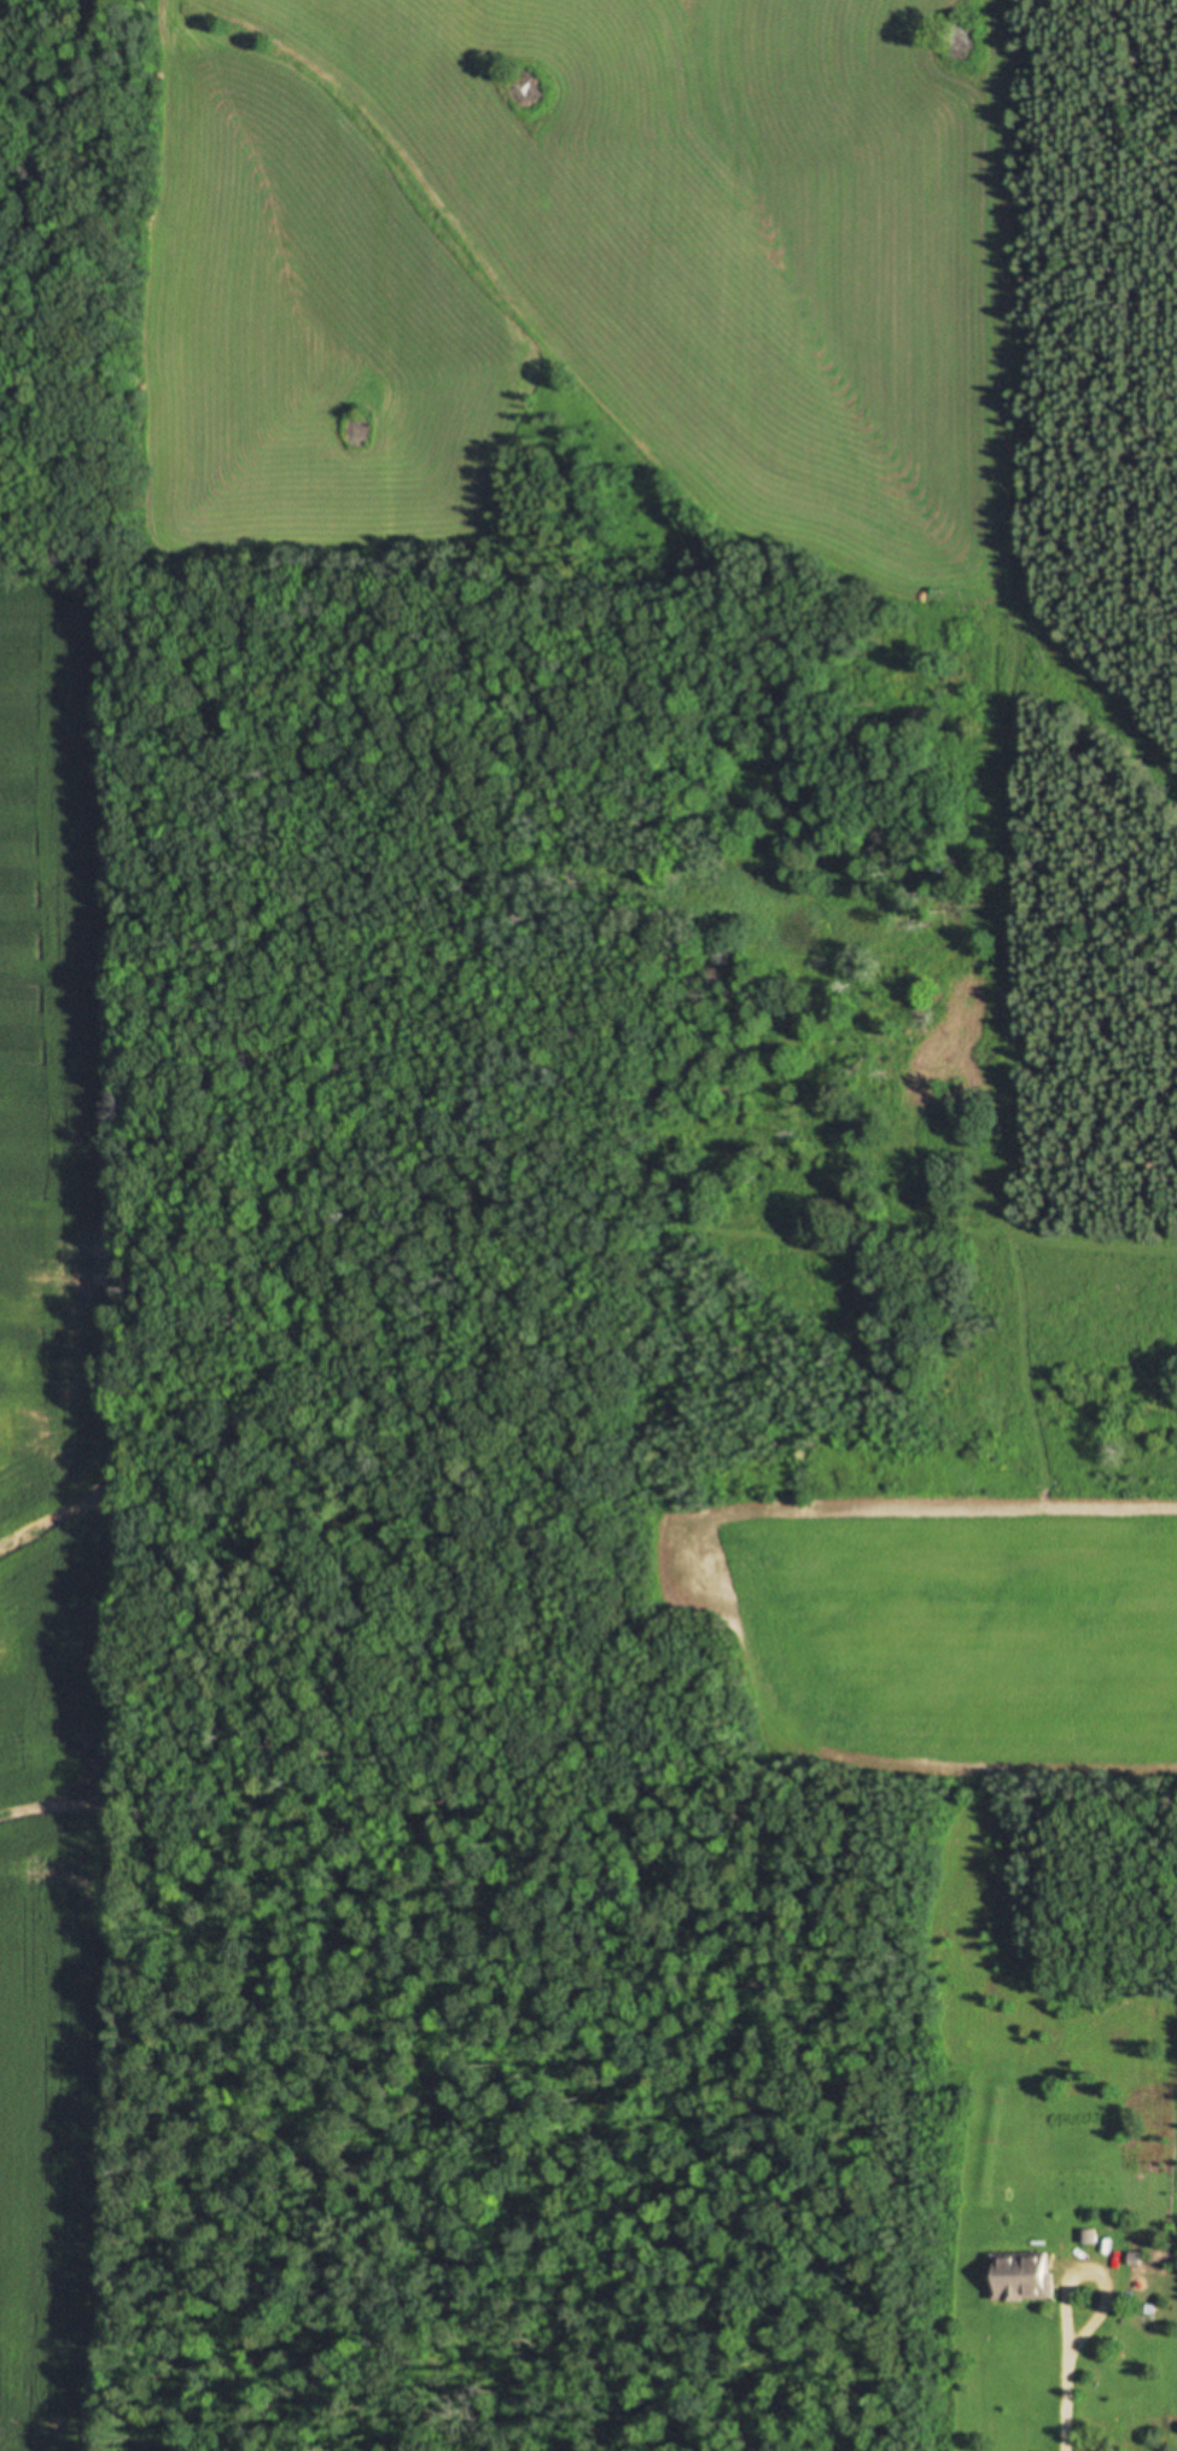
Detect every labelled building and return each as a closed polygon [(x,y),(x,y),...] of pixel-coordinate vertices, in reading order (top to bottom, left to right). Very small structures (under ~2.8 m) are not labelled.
[(990,2255),(990,2301),(1048,2301),(1048,2255),(990,2255)]
